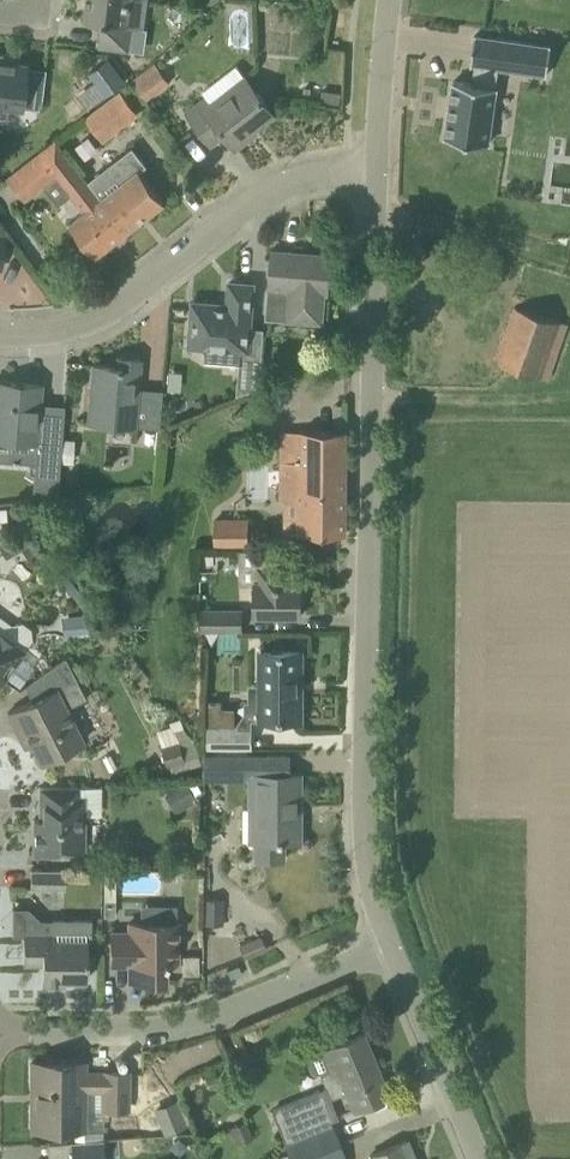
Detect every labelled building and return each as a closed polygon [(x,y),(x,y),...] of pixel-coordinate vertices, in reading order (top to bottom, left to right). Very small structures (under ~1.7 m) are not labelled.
[(148,0),(88,0),(85,20),(103,22),(100,46),(129,50),(132,26),(144,28),(148,0)] [(476,35),(476,36),(474,36),(470,64),(475,65),(472,84),(453,81),(445,138),(488,144),(496,87),(498,68),(546,75),(551,46),(476,35)] [(15,54),(0,52),(0,116),(7,117),(9,101),(23,103),(24,86),(27,62),(14,61),(15,54)] [(93,106),(113,91),(95,68),(75,83),(93,106)] [(159,69),(136,86),(147,100),(170,82),(159,69)] [(246,135),(275,113),(245,75),(209,101),(206,98),(187,113),(211,144),(225,133),(236,148),(248,138),(246,135)] [(321,89),(320,104),(339,105),(340,91),(321,89)] [(104,139),(136,114),(120,93),(88,118),(104,139)] [(128,232),(88,182),(55,140),(8,176),(25,199),(41,188),(44,185),(56,175),(72,196),(76,201),(85,212),(70,224),(96,256),(128,232)] [(128,232),(165,203),(140,171),(148,164),(133,147),(88,182),(128,232)] [(326,292),(329,256),(274,252),(271,290),(288,291),(286,318),(321,321),(323,292),(326,292)] [(249,330),(253,284),(230,282),(228,307),(221,307),(221,304),(193,302),(190,348),(205,349),(204,360),(261,364),(264,332),(249,330)] [(542,377),(561,322),(516,307),(497,361),(542,377)] [(138,396),(141,358),(117,356),(116,366),(92,363),(87,421),(109,423),(110,413),(135,415),(134,425),(159,427),(161,398),(138,396)] [(62,439),(38,437),(42,384),(0,380),(0,460),(34,463),(60,465),(60,461),(62,439)] [(347,430),(303,429),(303,431),(303,461),(281,461),(281,501),(302,501),(303,533),(346,533),(347,430)] [(62,439),(60,461),(71,463),(73,440),(62,439)] [(249,546),(249,518),(215,518),(215,546),(249,546)] [(285,550),(258,549),(258,582),(255,582),(255,615),(302,615),(302,595),(299,595),(300,565),(285,565),(285,550)] [(242,628),(242,610),(202,610),(202,628),(242,628)] [(0,614),(0,683),(25,649),(33,639),(32,628),(24,622),(13,624),(0,614)] [(88,614),(62,617),(63,636),(90,633),(88,614)] [(301,719),(301,652),(261,652),(261,719),(301,719)] [(82,741),(65,707),(85,697),(64,656),(24,685),(31,699),(7,712),(18,731),(25,746),(31,743),(41,762),(82,741)] [(164,747),(188,734),(179,717),(155,730),(164,747)] [(252,728),(234,728),(208,728),(208,747),(251,747),(252,728)] [(301,775),(301,774),(268,774),(268,754),(205,754),(205,780),(250,781),(249,843),(256,843),(256,860),(285,860),(285,841),(301,841),(301,813),(298,813),(298,775),(301,775)] [(79,797),(79,786),(40,786),(40,805),(43,805),(43,819),(34,819),(34,853),(58,853),(58,847),(84,847),(84,797),(79,797)] [(65,889),(66,870),(31,869),(31,888),(65,889)] [(202,897),(202,926),(220,926),(221,897),(202,897)] [(52,918),(52,935),(24,935),(24,963),(43,963),(43,979),(86,980),(87,940),(91,940),(91,918),(52,918)] [(177,960),(177,922),(129,922),(129,932),(111,932),(111,964),(129,964),(129,980),(165,980),(165,965),(168,960),(177,960)] [(198,974),(198,955),(183,955),(182,974),(198,974)] [(310,1071),(316,1073),(321,1071),(327,1086),(270,1109),(291,1158),(299,1158),(338,1143),(321,1102),(348,1091),(355,1109),(388,1096),(362,1032),(304,1056),(310,1071)] [(32,1128),(87,1128),(87,1091),(103,1091),(103,1108),(128,1108),(128,1071),(84,1071),(84,1061),(58,1061),(55,1058),(44,1058),(41,1061),(32,1061),(32,1128)] [(164,1134),(190,1123),(180,1099),(154,1110),(164,1134)] [(105,1158),(104,1139),(75,1141),(71,1141),(72,1158),(55,1158),(101,1158),(105,1158)] [(406,1140),(370,1155),(371,1158),(414,1158),(406,1140)] [(338,1143),(299,1158),(344,1158),(338,1143)]
